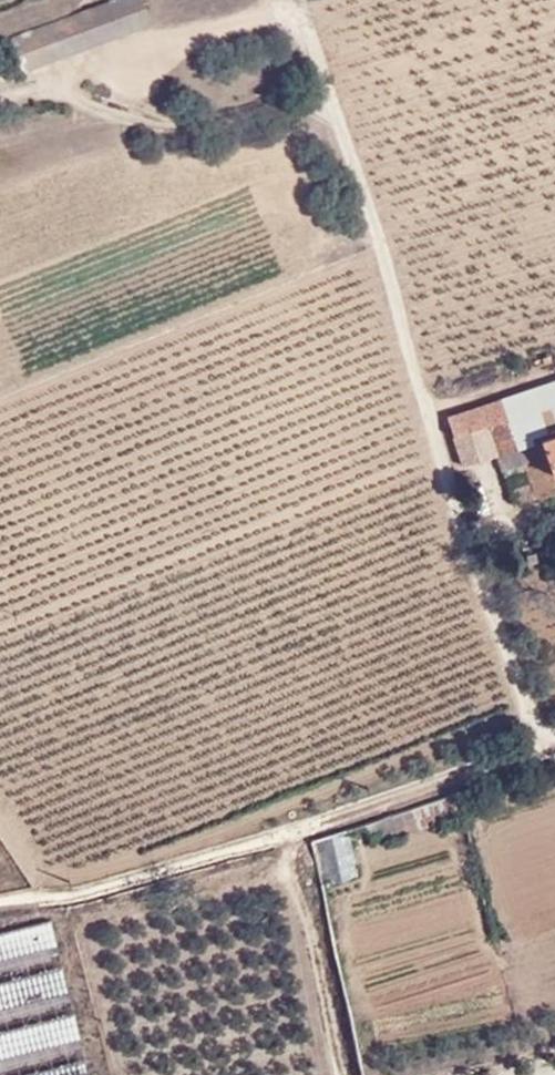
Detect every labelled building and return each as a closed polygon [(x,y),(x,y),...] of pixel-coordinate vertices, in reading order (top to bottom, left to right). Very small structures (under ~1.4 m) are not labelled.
[(145,0),(104,0),(53,19),(65,55),(153,23),(145,0)] [(12,35),(24,70),(65,55),(53,19),(12,35)] [(484,419),(449,430),(458,463),(493,451),(484,419)] [(554,497),(554,432),(513,444),(526,488),(507,496),(510,510),(554,497)] [(347,829),(313,838),(325,884),(359,875),(347,829)] [(0,934),(0,1074),(95,1074),(62,921),(0,934)]
